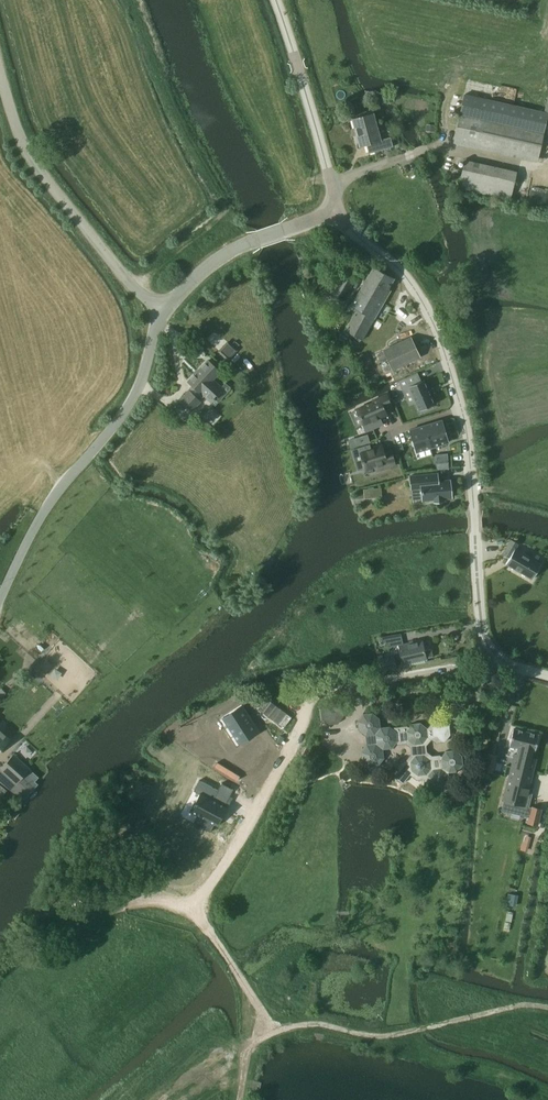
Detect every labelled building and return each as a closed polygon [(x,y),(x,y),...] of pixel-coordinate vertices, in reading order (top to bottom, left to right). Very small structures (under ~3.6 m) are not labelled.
[(463,97),(460,109),(452,144),(537,163),(545,127),(547,115),(463,97)] [(359,147),(366,145),(369,153),(393,147),(390,137),(381,139),(373,113),(352,119),(359,147)] [(459,159),(454,184),(508,194),(513,169),(459,159)] [(345,329),(353,334),(366,314),(362,312),(377,287),(375,286),(377,283),(379,284),(382,278),(380,277),(382,273),(372,267),(350,305),(356,309),(345,329)] [(366,314),(353,334),(363,340),(390,291),(388,290),(394,279),(382,273),(380,277),(382,278),(379,284),(377,283),(375,286),(377,287),(362,312),(366,314)] [(326,292),(330,294),(330,295),(343,301),(353,283),(341,276),(336,285),(331,283),(326,292)] [(212,297),(201,305),(204,310),(215,302),(212,297)] [(385,351),(393,368),(418,356),(410,339),(385,351)] [(228,360),(237,350),(228,341),(219,351),(228,360)] [(213,381),(212,380),(220,372),(207,360),(187,381),(200,393),(200,392),(211,402),(214,399),(215,399),(216,398),(215,397),(223,389),(213,380),(213,381)] [(417,373),(399,381),(403,390),(409,388),(419,411),(422,410),(423,411),(432,407),(431,406),(434,405),(423,380),(420,381),(417,373)] [(188,391),(180,400),(191,411),(200,402),(188,391)] [(356,410),(366,431),(382,424),(379,417),(386,414),(384,409),(391,406),(386,395),(373,400),(374,402),(356,410)] [(410,430),(416,451),(448,442),(442,421),(410,430)] [(367,435),(348,440),(350,448),(369,442),(367,435)] [(369,446),(359,449),(365,469),(375,466),(376,471),(395,465),(390,450),(384,452),(382,447),(370,450),(369,446)] [(437,470),(449,469),(448,460),(436,460),(437,470)] [(437,473),(411,476),(412,489),(422,488),(423,500),(434,499),(434,501),(443,501),(443,498),(451,498),(450,480),(438,481),(437,473)] [(373,489),(373,498),(382,497),(381,488),(373,489)] [(511,557),(507,564),(532,579),(540,565),(536,562),(539,557),(533,553),(530,557),(515,548),(518,544),(510,540),(503,552),(511,557)] [(422,640),(399,646),(403,664),(426,659),(433,657),(431,648),(424,650),(422,640)] [(395,656),(379,659),(381,671),(397,668),(395,659),(395,656)] [(287,706),(287,693),(254,693),(254,706),(287,706)] [(338,723),(343,716),(343,707),(336,701),(325,703),(321,710),(314,710),(314,720),(322,719),(329,724),(338,723)] [(236,706),(211,720),(230,755),(255,741),(236,706)] [(396,775),(394,777),(403,783),(410,775),(416,780),(423,779),(424,782),(434,790),(443,789),(449,782),(448,773),(457,772),(463,766),(462,755),(455,750),(446,751),(442,756),(440,756),(440,758),(431,759),(424,753),(423,744),(428,738),(427,727),(420,722),(411,723),(405,731),(396,731),(389,726),(380,727),(379,718),(372,712),(363,713),(357,721),(358,730),(365,736),(366,745),(361,752),(362,761),(369,767),(378,766),(384,758),(383,750),(392,748),(396,743),(396,745),(405,743),(410,747),(411,753),(406,760),(399,755),(394,761),(398,764),(399,771),(396,775)] [(513,729),(509,745),(518,747),(516,754),(514,754),(513,756),(513,759),(511,766),(532,771),(534,764),(535,759),(531,758),(533,751),(534,752),(538,735),(526,732),(513,729)] [(9,741),(0,732),(0,751),(9,741)] [(493,773),(498,755),(488,753),(485,762),(483,771),(485,771),(493,773)] [(14,754),(0,769),(0,783),(7,789),(8,787),(23,800),(34,788),(23,777),(30,769),(14,754)] [(214,780),(191,761),(176,780),(188,790),(180,799),(205,820),(217,805),(203,794),(214,780)] [(503,800),(502,806),(510,808),(519,810),(527,812),(530,797),(526,796),(528,787),(532,771),(511,766),(502,800),(503,800)] [(531,807),(527,823),(537,825),(541,810),(531,807)] [(520,850),(526,851),(529,836),(523,835),(520,850)]
